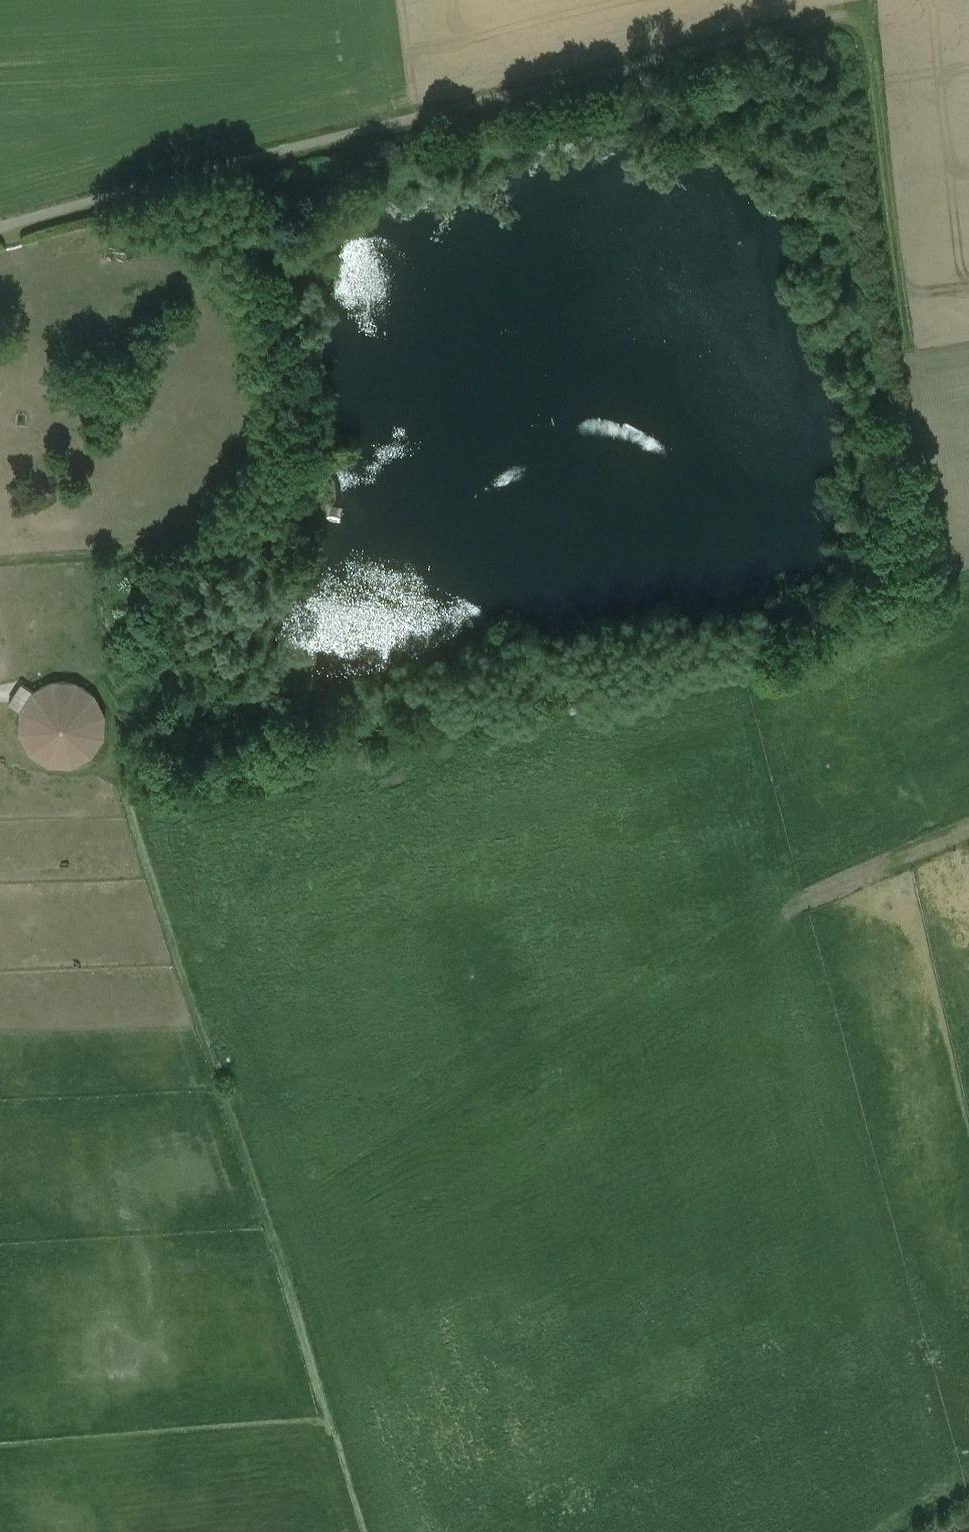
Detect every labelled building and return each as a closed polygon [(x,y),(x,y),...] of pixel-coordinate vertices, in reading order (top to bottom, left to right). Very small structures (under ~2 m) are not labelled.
[(64,682),(53,683),(43,686),(34,692),(21,684),(9,702),(22,711),(20,721),(21,732),(25,742),(31,751),(39,758),(49,763),(60,765),(71,764),(81,760),(90,754),(97,746),(102,736),(104,725),(103,714),(99,704),(93,695),(85,688),(75,684),(64,682)]
